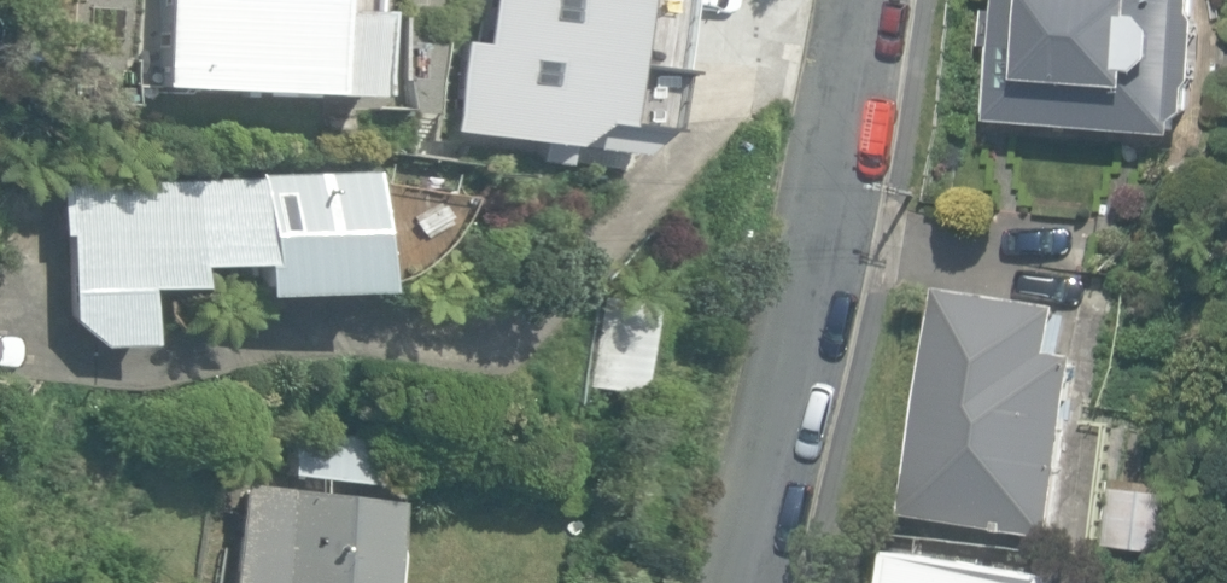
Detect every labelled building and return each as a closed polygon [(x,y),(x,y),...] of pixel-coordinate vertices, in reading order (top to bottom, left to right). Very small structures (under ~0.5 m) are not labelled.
[(360,0),(160,0),(155,88),(354,99),(360,0)] [(1180,135),(1181,122),(1195,113),(1197,89),(1204,83),(1209,25),(1203,17),(1204,0),(1004,0),(994,119),(1180,135)] [(366,292),(362,173),(52,183),(54,235),(61,235),(64,320),(90,345),(139,344),(137,291),(187,290),(186,267),(245,265),(246,296),(366,292)] [(908,513),(1062,535),(1087,357),(1060,353),(1066,307),(940,289),(908,513)] [(586,388),(636,395),(649,304),(599,297),(586,388)] [(284,474),(365,486),(371,442),(290,430),(284,474)] [(389,507),(241,486),(227,582),(379,582),(389,507)] [(1106,545),(1165,550),(1171,496),(1112,490),(1106,545)] [(1061,578),(899,551),(894,582),(1060,582),(1061,578)]
